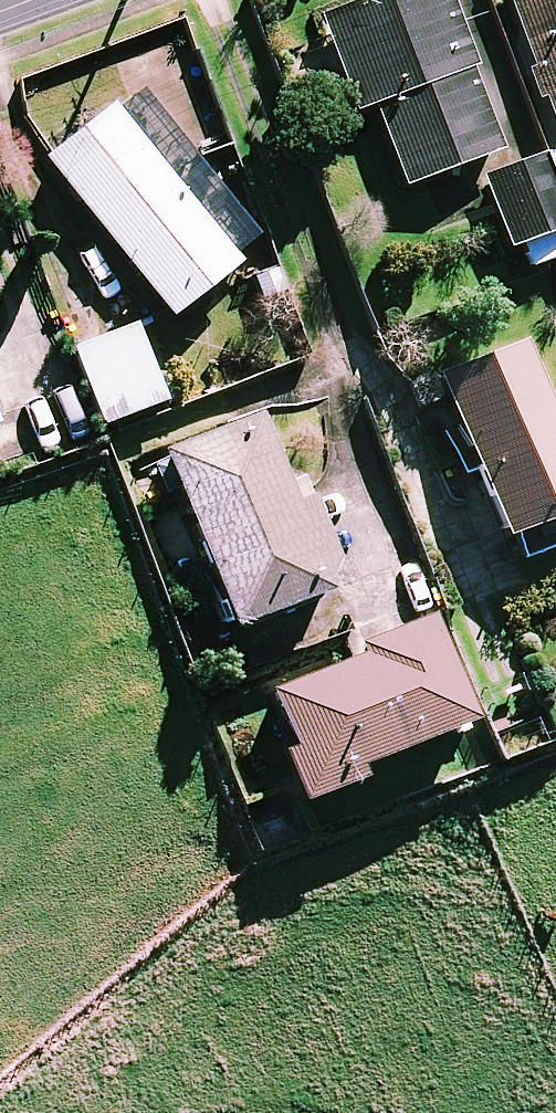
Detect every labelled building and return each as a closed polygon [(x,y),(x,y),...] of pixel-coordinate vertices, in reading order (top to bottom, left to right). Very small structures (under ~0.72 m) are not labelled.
[(448,0),(366,0),(322,16),(355,112),(375,105),(404,188),(437,176),(443,193),(507,170),(448,0)] [(555,133),(555,0),(507,0),(555,133)] [(237,264),(112,106),(45,159),(170,317),(237,264)] [(544,159),(485,180),(518,270),(555,257),(555,192),(544,159)] [(164,403),(135,326),(74,348),(103,425),(164,403)] [(527,342),(441,377),(515,563),(555,546),(555,415),(527,342)] [(288,484),(263,416),(166,453),(231,627),(329,590),(329,554),(301,479),(288,484)] [(474,721),(436,618),(352,649),(356,660),(272,691),(293,748),(284,751),(302,800),(367,776),(362,763),(474,721)] [(547,716),(494,737),(504,763),(555,743),(555,737),(547,716)]
